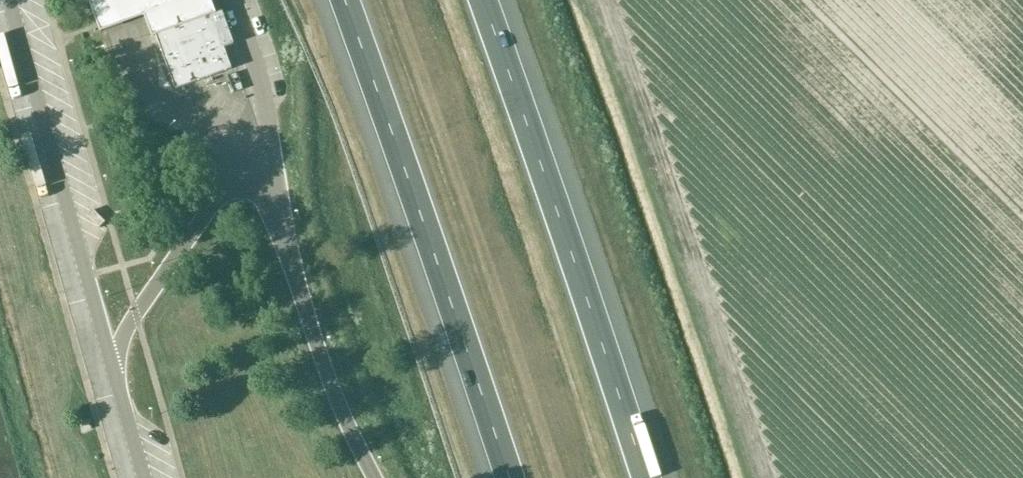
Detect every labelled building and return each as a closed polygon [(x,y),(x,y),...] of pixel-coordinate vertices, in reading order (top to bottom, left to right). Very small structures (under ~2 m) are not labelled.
[(101,42),(217,0),(86,0),(101,42)] [(210,12),(154,33),(175,89),(231,69),(223,48),(233,44),(221,12),(211,15),(210,12)]
